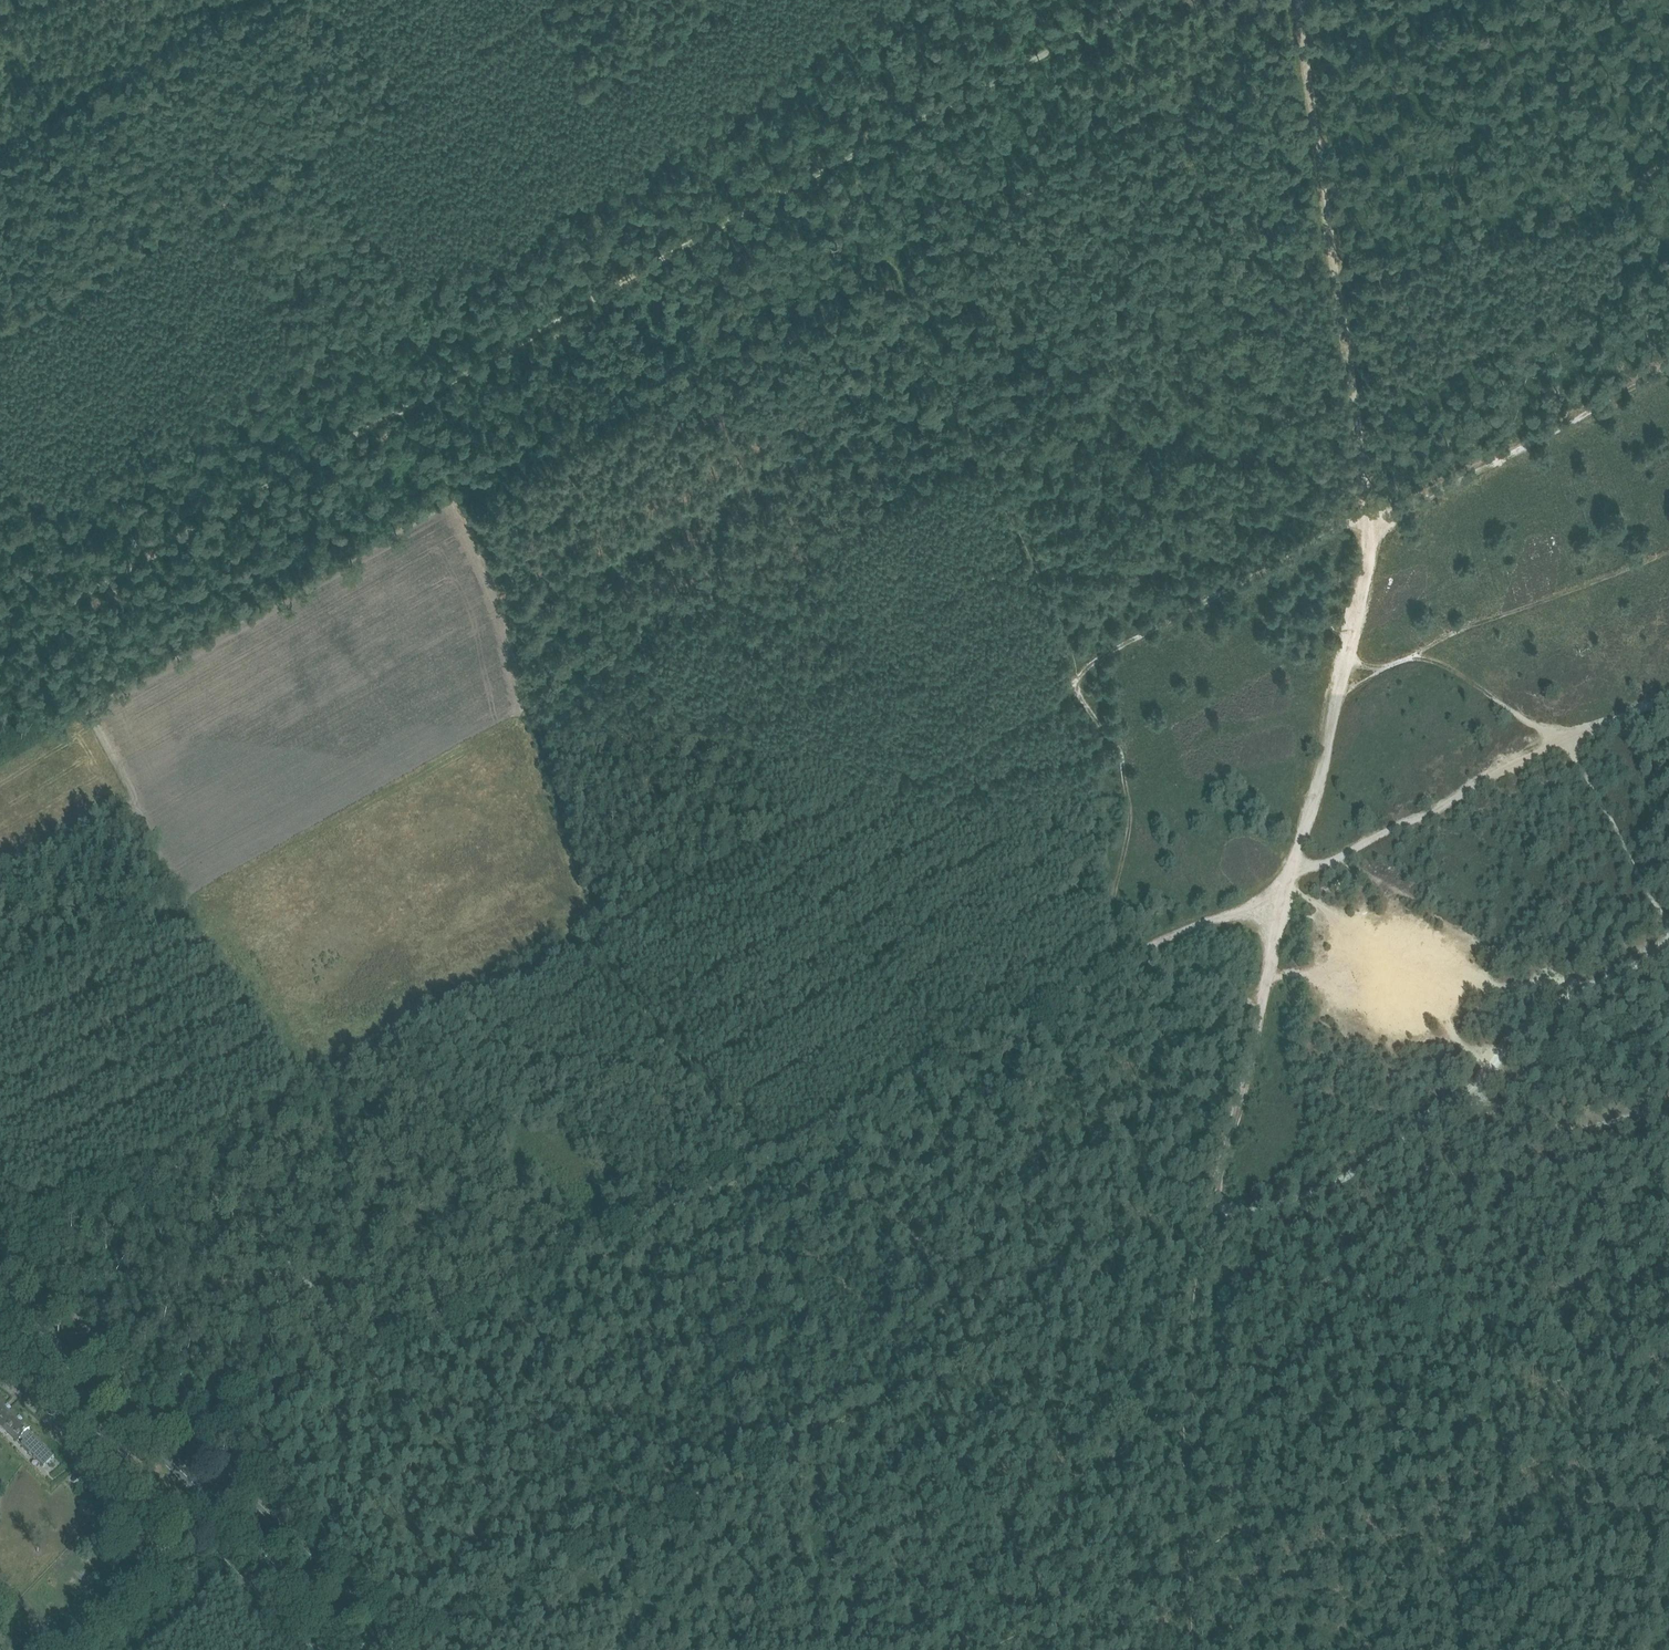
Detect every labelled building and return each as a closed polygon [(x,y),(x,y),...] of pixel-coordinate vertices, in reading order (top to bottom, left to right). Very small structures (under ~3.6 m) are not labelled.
[(3,1425),(6,1423),(14,1431),(13,1432),(20,1439),(30,1430),(0,1400),(0,1422),(3,1425)]
